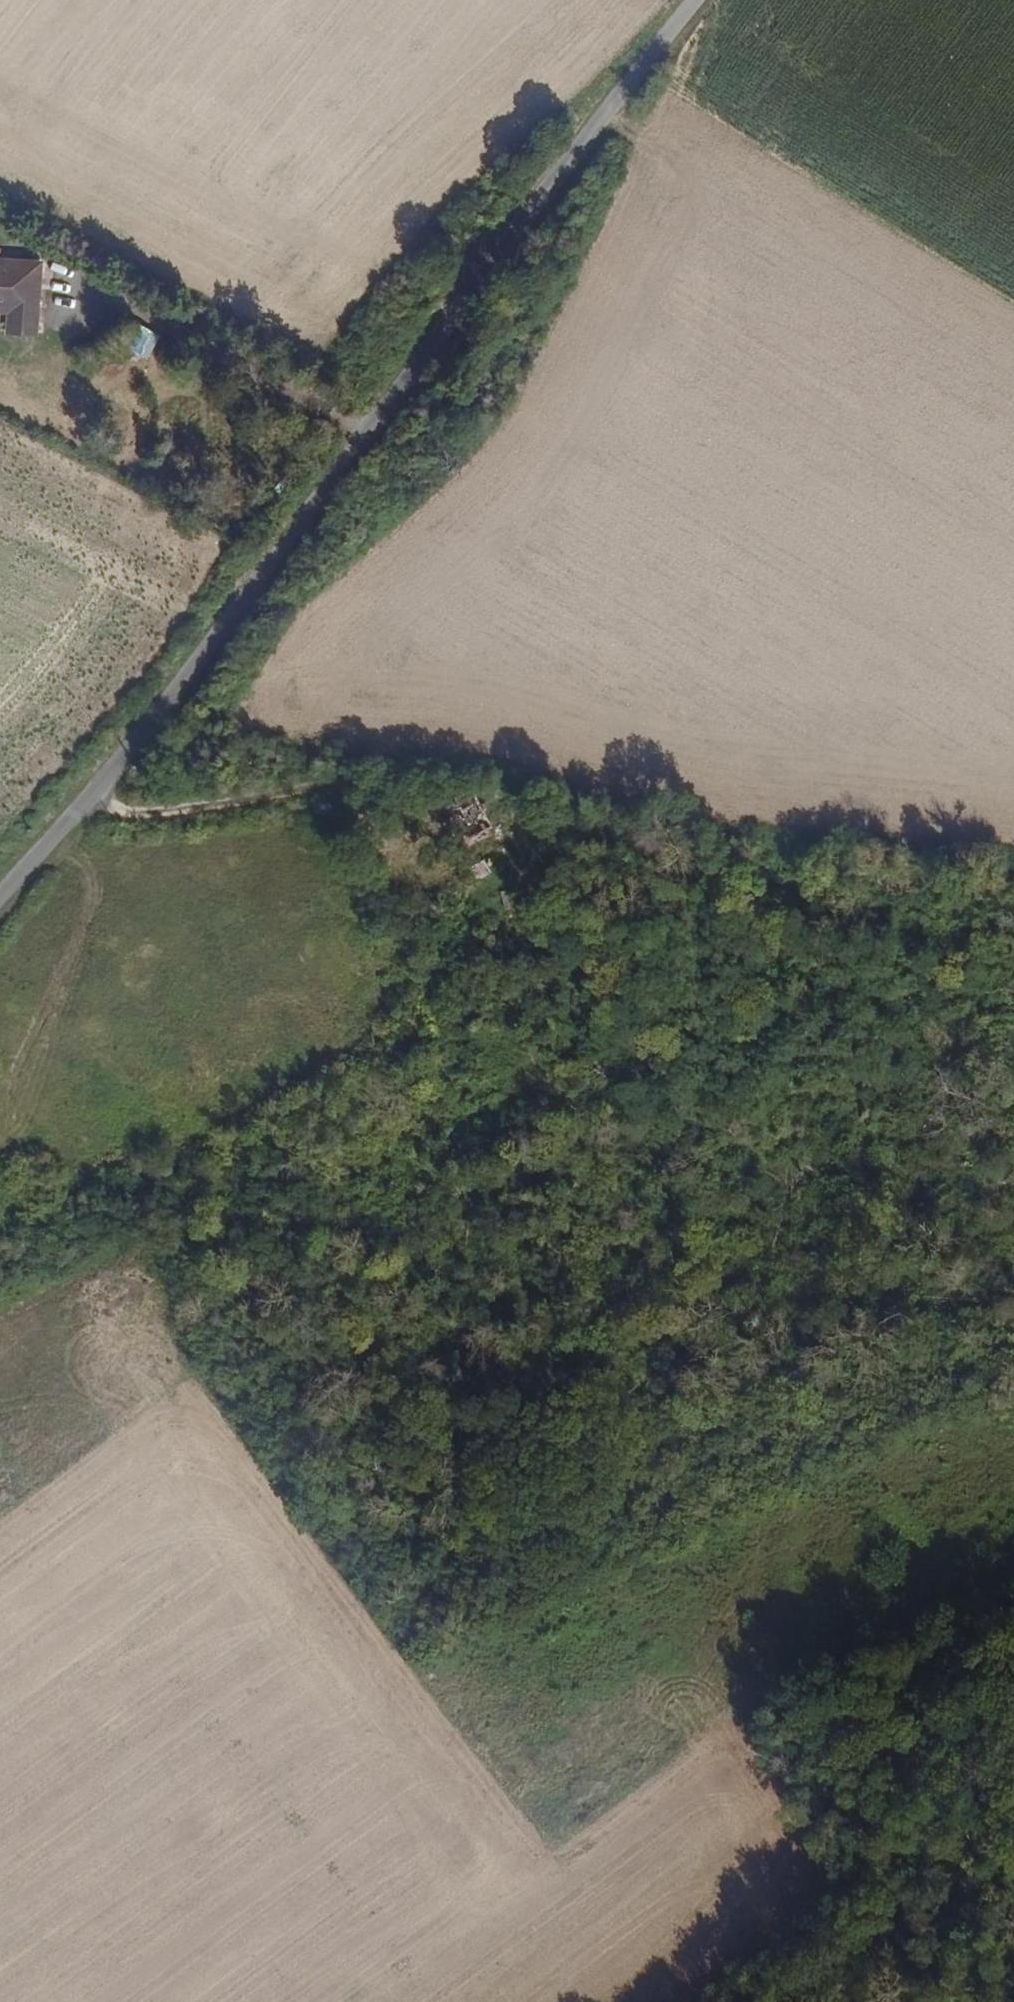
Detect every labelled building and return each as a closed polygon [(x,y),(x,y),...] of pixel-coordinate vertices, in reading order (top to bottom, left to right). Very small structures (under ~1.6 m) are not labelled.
[(30,263),(0,262),(0,320),(27,321),(30,263)] [(478,820),(488,816),(481,799),(472,802),(468,792),(447,800),(463,839),(483,831),(478,820)]
